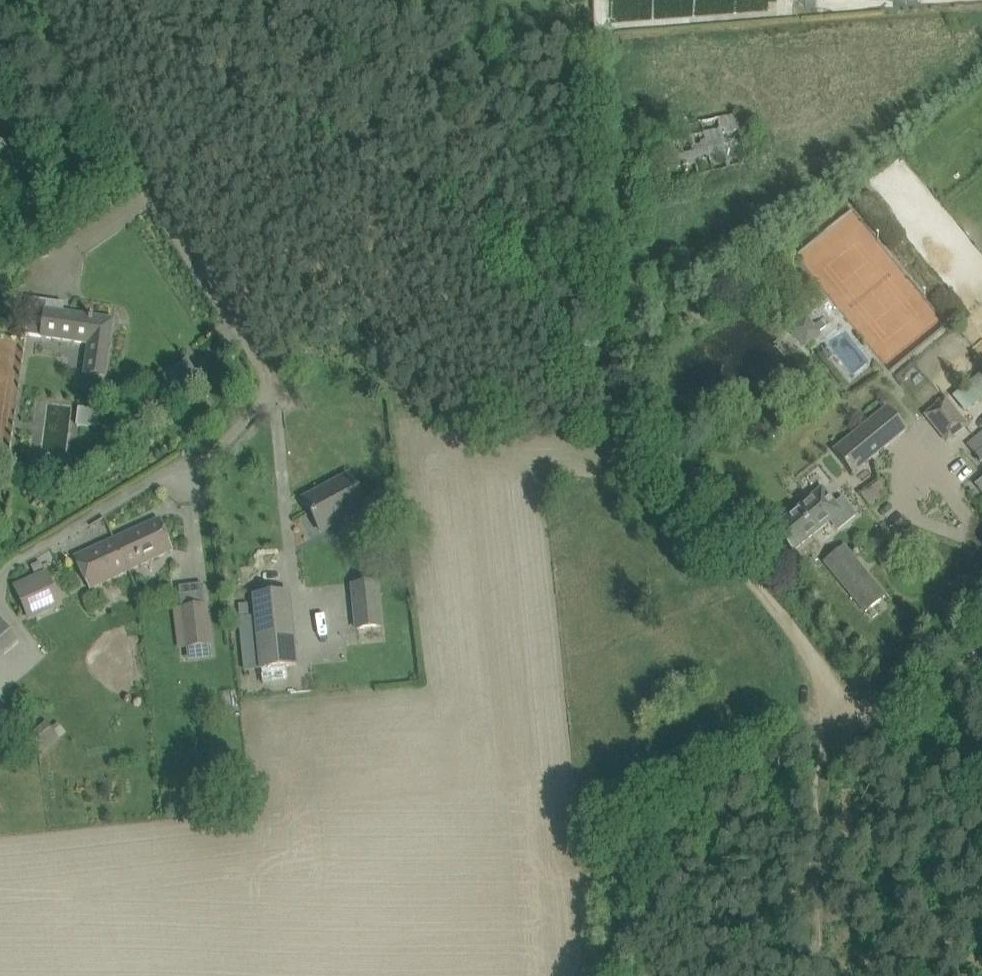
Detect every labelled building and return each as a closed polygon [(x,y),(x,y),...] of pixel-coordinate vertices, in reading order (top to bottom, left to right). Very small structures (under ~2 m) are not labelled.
[(737,167),(748,165),(737,115),(659,132),(658,124),(637,129),(640,145),(640,146),(661,142),(670,183),(725,171),(737,167)] [(64,304),(47,301),(45,301),(40,337),(89,343),(85,374),(105,377),(113,320),(93,317),(93,316),(90,316),(90,317),(63,313),(64,304)] [(806,314),(788,329),(804,348),(822,333),(820,330),(826,325),(821,319),(815,324),(806,314)] [(164,377),(173,389),(194,373),(186,361),(164,377)] [(925,415),(950,441),(972,421),(947,395),(925,415)] [(852,474),(907,430),(887,406),(833,450),(852,474)] [(76,426),(97,429),(99,410),(79,408),(76,426)] [(317,525),(332,517),(336,523),(367,507),(350,475),(304,499),(317,525)] [(843,498),(836,505),(822,489),(810,498),(808,496),(800,502),(803,505),(773,528),(792,552),(830,521),(838,531),(857,515),(843,498)] [(127,565),(129,570),(173,549),(159,519),(114,540),(125,566),(127,565)] [(89,590),(129,570),(127,565),(125,566),(114,540),(74,557),(89,590)] [(866,612),(885,596),(844,546),(824,562),(866,612)] [(47,570),(45,571),(40,562),(32,566),(35,575),(30,577),(14,584),(18,597),(23,608),(25,611),(58,595),(47,570)] [(380,591),(351,594),(355,631),(384,628),(380,591)] [(261,670),(296,666),(289,592),(254,595),(258,637),(246,638),(249,667),(260,666),(261,670)] [(180,607),(185,649),(211,646),(206,604),(180,607)] [(19,642),(0,620),(0,659),(19,642)] [(41,756),(60,740),(46,723),(27,739),(41,756)]
